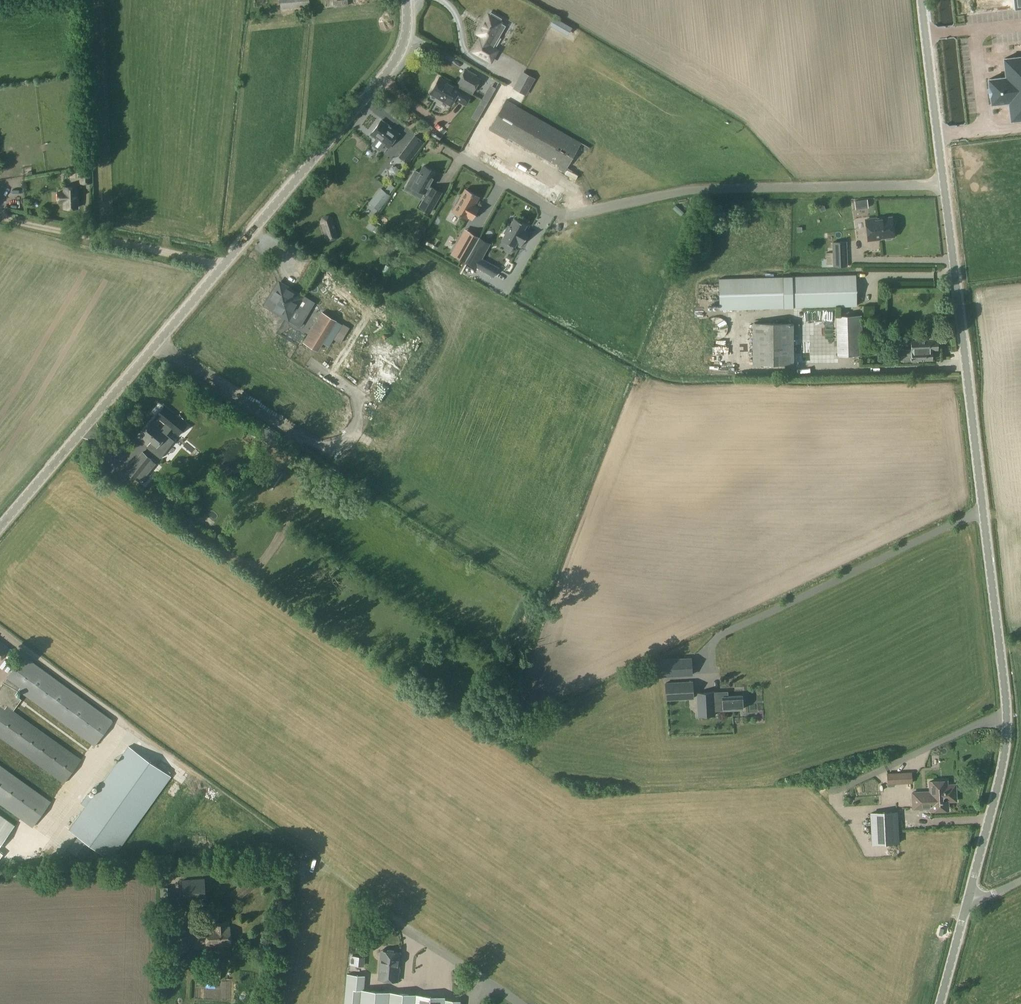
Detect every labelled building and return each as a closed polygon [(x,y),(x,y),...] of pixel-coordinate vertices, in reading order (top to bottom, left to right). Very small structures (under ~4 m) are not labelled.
[(300,0),(276,0),(276,10),(290,10),(289,4),(300,4),(300,0)] [(474,51),(492,61),(498,50),(488,45),(495,34),(499,37),(505,26),(501,24),(502,22),(500,21),(501,19),(491,13),(490,16),(488,15),(478,33),(483,36),(480,41),(480,40),(474,51)] [(572,27),(561,21),(558,27),(568,33),(572,27)] [(990,78),(991,87),(991,95),(992,95),(993,103),(1010,102),(1013,120),(1020,119),(1020,56),(1005,58),(1008,76),(990,78)] [(458,86),(472,93),(480,79),(465,71),(458,83),(459,83),(458,86)] [(472,93),(458,86),(457,87),(440,77),(432,92),(443,98),(441,100),(451,105),(455,97),(460,99),(459,101),(465,105),(472,93)] [(528,89),(518,83),(515,88),(525,94),(528,89)] [(491,96),(486,93),(482,99),(487,102),(491,96)] [(507,137),(523,109),(505,100),(489,129),(507,139),(507,137)] [(388,148),(399,134),(381,121),(371,135),(377,139),(372,145),(380,150),(384,145),(388,148)] [(398,157),(408,164),(424,142),(414,136),(398,157)] [(345,149),(349,152),(355,143),(351,140),(345,149)] [(0,164),(0,174),(11,174),(11,164),(0,164)] [(428,187),(436,173),(424,166),(420,173),(415,170),(408,183),(416,187),(412,193),(421,198),(424,192),(427,194),(420,207),(430,212),(441,192),(431,187),(431,188),(428,187)] [(79,168),(80,184),(92,183),(91,168),(79,168)] [(15,193),(13,184),(0,186),(0,196),(15,193)] [(64,203),(65,208),(78,208),(78,187),(64,187),(64,192),(58,192),(59,203),(64,203)] [(369,203),(379,211),(391,196),(380,188),(369,203)] [(478,197),(465,189),(460,198),(459,197),(454,205),(456,206),(453,211),(466,218),(467,216),(471,219),(478,207),(474,204),(478,197)] [(17,202),(15,194),(0,197),(0,201),(1,205),(17,202)] [(329,241),(336,239),(337,235),(332,219),(328,217),(322,219),(321,223),(326,239),(329,241)] [(894,236),(893,226),(895,225),(894,221),(892,220),(892,217),(876,219),(866,220),(868,240),(876,239),(885,237),(887,239),(891,239),(892,237),(894,236)] [(527,225),(514,218),(509,226),(508,225),(504,232),(505,233),(502,239),(515,246),(516,244),(520,246),(522,244),(529,232),(524,230),(527,225)] [(482,258),(490,243),(480,237),(465,262),(476,268),(477,267),(485,272),(490,263),(482,258)] [(465,261),(473,246),(463,240),(460,244),(457,243),(452,253),(465,261)] [(847,266),(846,241),(832,241),(832,266),(847,266)] [(856,275),(720,278),(721,309),(857,306),(856,275)] [(295,308),(302,297),(285,287),(283,291),(277,287),(271,297),(272,298),(268,305),(274,309),(274,310),(279,314),(280,313),(288,317),(294,307),(295,308)] [(322,311),(309,333),(323,341),(336,319),(322,311)] [(836,316),(837,356),(859,355),(859,340),(862,340),(861,315),(836,316)] [(752,323),(752,365),(794,364),(793,323),(752,323)] [(284,325),(276,337),(280,340),(288,328),(284,325)] [(289,346),(296,349),(302,335),(296,332),(289,346)] [(935,339),(935,332),(913,332),(913,340),(911,340),(911,348),(903,348),(903,350),(901,350),(901,360),(904,360),(904,361),(911,361),(911,362),(935,362),(934,348),(938,348),(938,339),(935,339)] [(194,390),(187,384),(174,400),(170,397),(165,404),(168,407),(160,417),(164,420),(158,427),(152,422),(139,438),(141,440),(140,441),(140,443),(144,446),(146,446),(146,445),(148,446),(149,443),(172,461),(179,453),(182,454),(185,450),(175,442),(170,448),(162,441),(175,425),(169,420),(194,390)] [(371,393),(367,396),(374,402),(377,398),(371,393)] [(365,424),(374,417),(370,414),(362,420),(365,424)] [(151,459),(142,451),(134,461),(135,463),(127,473),(135,479),(140,483),(156,463),(151,459)] [(8,648),(0,642),(0,660),(8,648)] [(18,690),(95,746),(113,721),(23,655),(4,680),(5,681),(0,687),(0,737),(64,783),(81,760),(13,710),(21,699),(15,694),(18,690)] [(692,674),(691,658),(660,660),(661,676),(692,674)] [(666,700),(680,699),(680,695),(693,694),(692,682),(665,683),(666,700)] [(714,715),(714,711),(743,709),(742,695),(725,697),(725,691),(698,693),(700,716),(714,715)] [(111,859),(171,776),(130,746),(93,796),(89,793),(82,803),(86,806),(70,829),(111,859)] [(33,827),(50,802),(0,766),(0,803),(33,827)] [(871,769),(873,778),(882,777),(880,768),(871,769)] [(894,786),(894,784),(912,783),(912,772),(886,773),(887,784),(888,787),(894,786)] [(956,801),(956,784),(938,785),(938,781),(929,782),(930,796),(913,797),(913,809),(931,808),(931,810),(944,810),(943,801),(956,801)] [(870,812),(872,844),(899,843),(898,831),(897,811),(870,812)] [(15,827),(0,816),(0,847),(15,827)] [(224,898),(231,906),(261,882),(253,873),(224,898)] [(205,878),(181,879),(184,903),(207,901),(205,878)] [(160,888),(161,907),(171,905),(171,887),(160,888)] [(216,928),(205,929),(207,947),(231,945),(230,927),(226,927),(225,923),(216,923),(216,928)] [(174,929),(175,951),(191,950),(190,928),(174,929)] [(398,981),(400,952),(381,950),(378,979),(398,981)] [(352,957),(351,964),(364,965),(364,958),(352,957)] [(196,967),(196,978),(220,980),(221,969),(196,967)] [(347,973),(344,1003),(460,1003),(460,1002),(430,999),(430,996),(364,989),(365,975),(347,973)]
